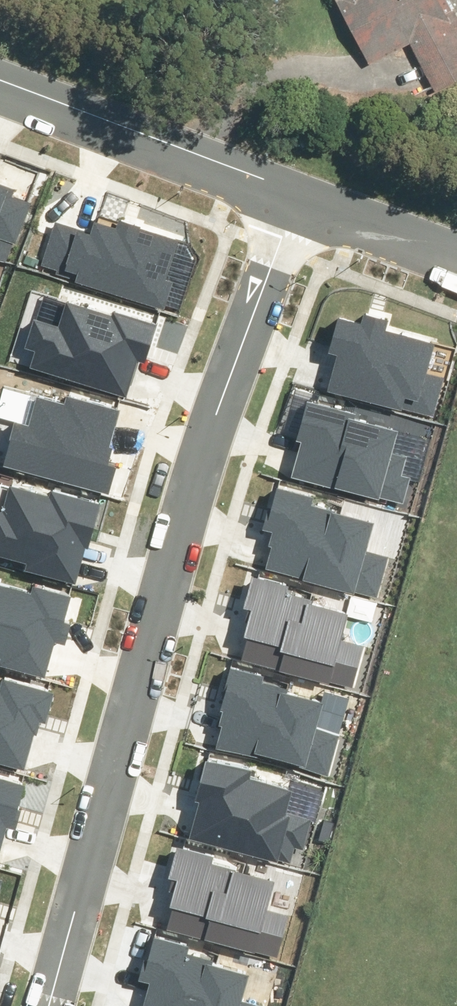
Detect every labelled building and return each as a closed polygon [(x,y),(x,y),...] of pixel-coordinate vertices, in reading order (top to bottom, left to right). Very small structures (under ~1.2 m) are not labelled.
[(366,67),(406,46),(431,94),(456,81),(456,26),(443,0),(330,0),(366,67)] [(6,263),(13,244),(15,245),(30,204),(11,197),(13,192),(0,187),(0,260),(6,263)] [(75,282),(164,310),(173,283),(165,280),(179,238),(118,219),(116,228),(93,221),(90,231),(54,220),(40,265),(57,271),(56,274),(76,281),(75,282)] [(30,367),(126,396),(137,361),(145,363),(157,325),(112,311),(111,315),(66,301),(58,327),(34,320),(25,348),(36,351),(30,367)] [(329,388),(433,417),(444,377),(427,373),(435,345),(385,331),(388,319),(363,312),(360,324),(339,319),(330,353),(338,355),(329,388)] [(2,467),(110,496),(118,466),(109,464),(113,449),(109,448),(119,411),(67,397),(65,406),(37,398),(36,402),(31,401),(25,425),(14,422),(2,467)] [(294,475),(403,504),(409,479),(401,477),(407,456),(393,453),(399,431),(355,420),(356,414),(307,401),(297,441),(302,442),(294,475)] [(308,507),(311,495),(277,486),(271,509),(268,507),(262,530),(272,532),(268,547),(272,548),(266,568),(353,592),(353,589),(377,596),(387,557),(366,552),(373,525),(308,507)] [(76,585),(85,548),(88,549),(100,505),(51,493),(50,498),(10,487),(3,512),(0,511),(0,557),(25,564),(23,571),(76,585)] [(355,687),(366,647),(340,640),(346,614),(312,605),(313,600),(287,593),(289,584),(250,574),(241,610),(249,612),(243,638),(246,639),(241,661),(328,683),(329,680),(355,687)] [(45,678),(54,642),(65,645),(70,625),(64,623),(71,595),(33,585),(31,591),(0,583),(0,666),(45,678)] [(218,748),(329,777),(340,734),(317,728),(323,703),(287,693),(288,690),(262,683),(264,676),(230,667),(223,694),(225,694),(220,711),(223,712),(219,726),(223,727),(218,748)] [(25,770),(34,734),(37,735),(41,722),(45,724),(55,689),(3,675),(0,687),(0,764),(25,770)] [(248,778),(251,769),(206,757),(194,803),(197,804),(188,839),(277,863),(278,860),(290,863),(294,848),(303,850),(311,819),(286,813),(292,790),(248,778)] [(6,828),(17,831),(22,811),(18,810),(25,783),(0,776),(0,852),(6,828)] [(278,958),(289,916),(267,910),(275,881),(238,871),(240,863),(176,846),(167,879),(171,880),(168,892),(174,893),(170,907),(173,908),(167,930),(254,953),(255,952),(278,958)] [(241,1000),(249,970),(188,954),(191,943),(152,933),(139,981),(150,983),(144,1005),(263,1005),(241,1000)]
